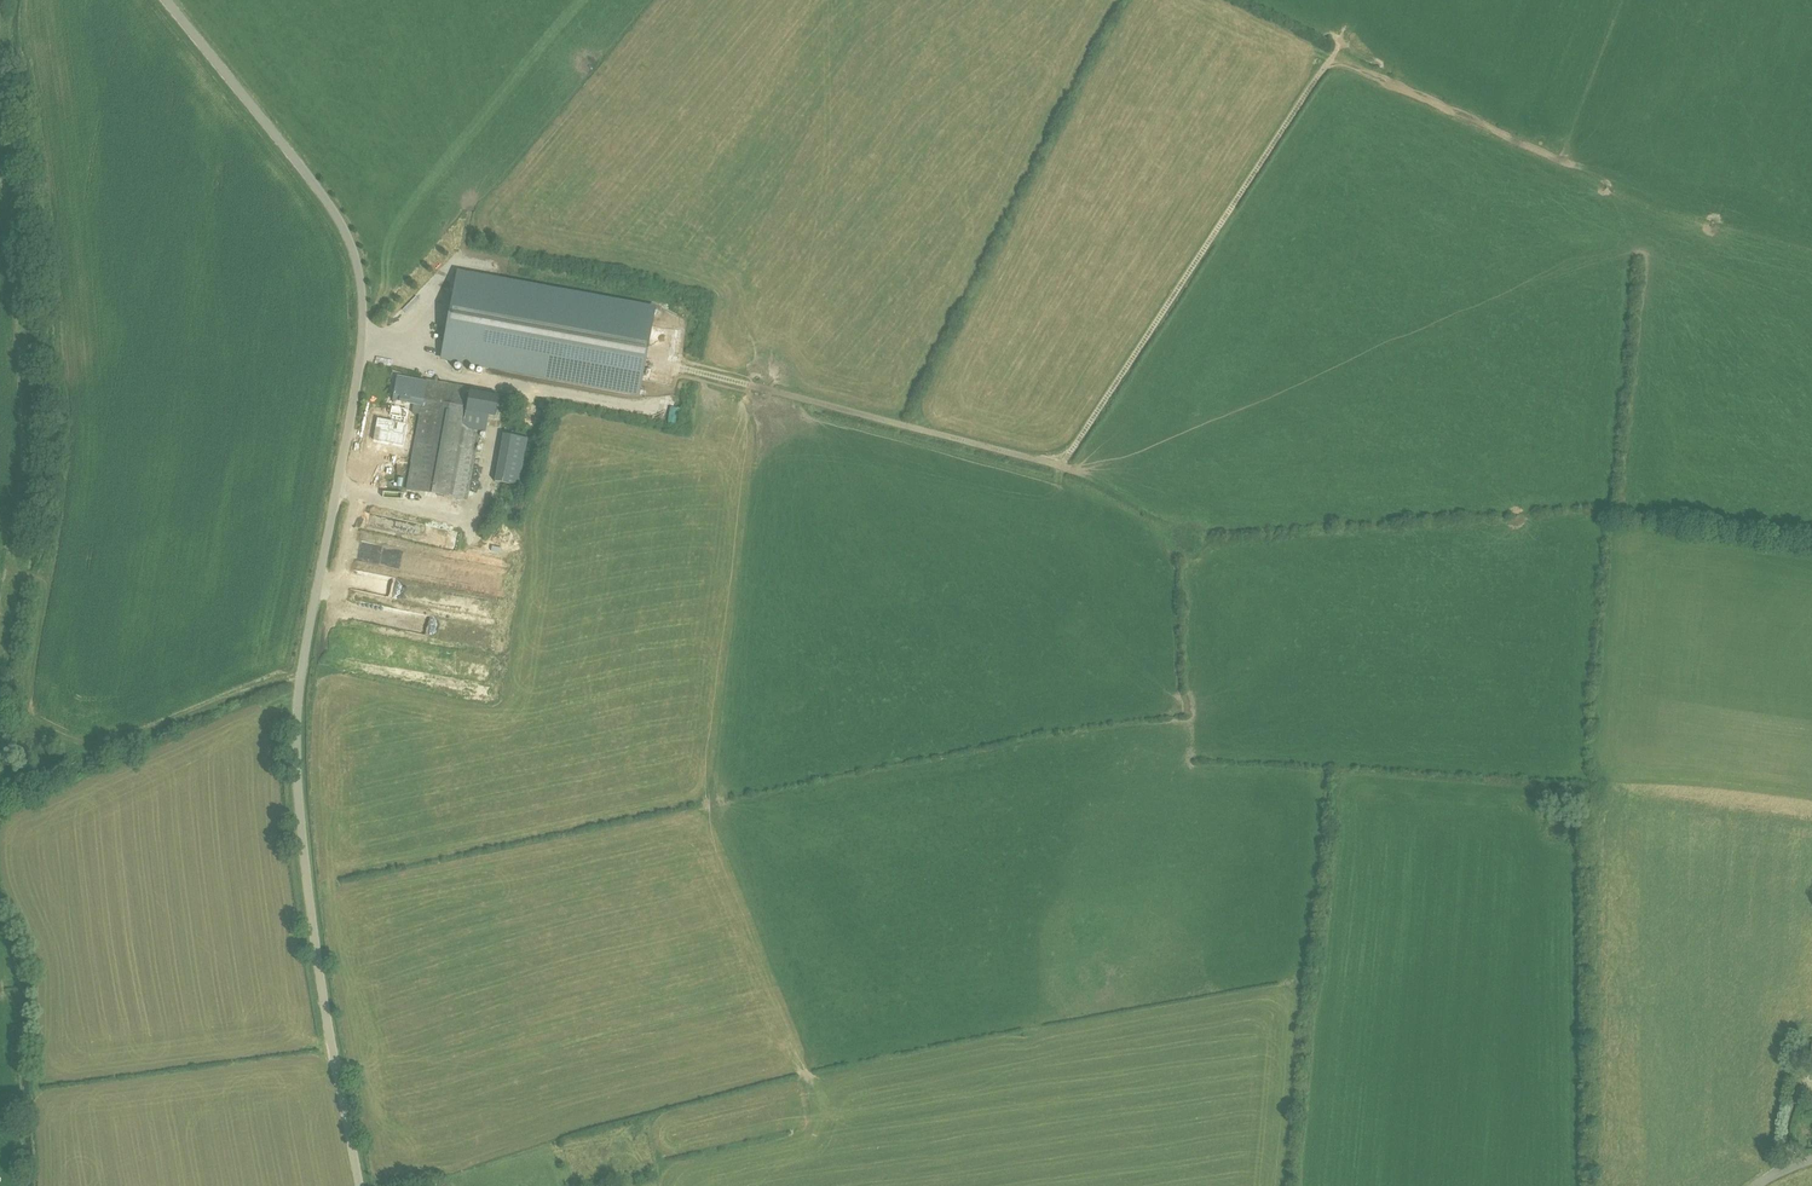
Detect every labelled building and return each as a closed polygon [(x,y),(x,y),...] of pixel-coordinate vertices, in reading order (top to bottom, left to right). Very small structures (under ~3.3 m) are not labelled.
[(457,273),(441,358),(639,394),(655,309),(457,273)] [(475,451),(478,432),(485,433),(489,416),(495,417),(495,412),(498,397),(480,393),(470,391),(470,387),(440,382),(427,380),(427,381),(397,376),(393,400),(414,404),(412,413),(420,415),(407,489),(454,497),(466,500),(473,463),(475,451)] [(405,409),(388,406),(386,415),(388,416),(387,420),(374,418),(369,440),(399,446),(404,423),(401,423),(402,418),(403,418),(405,409)] [(496,481),(519,485),(527,439),(504,435),(496,481)] [(455,506),(455,518),(470,518),(470,506),(455,506)] [(437,619),(436,636),(444,637),(445,619),(437,619)]
